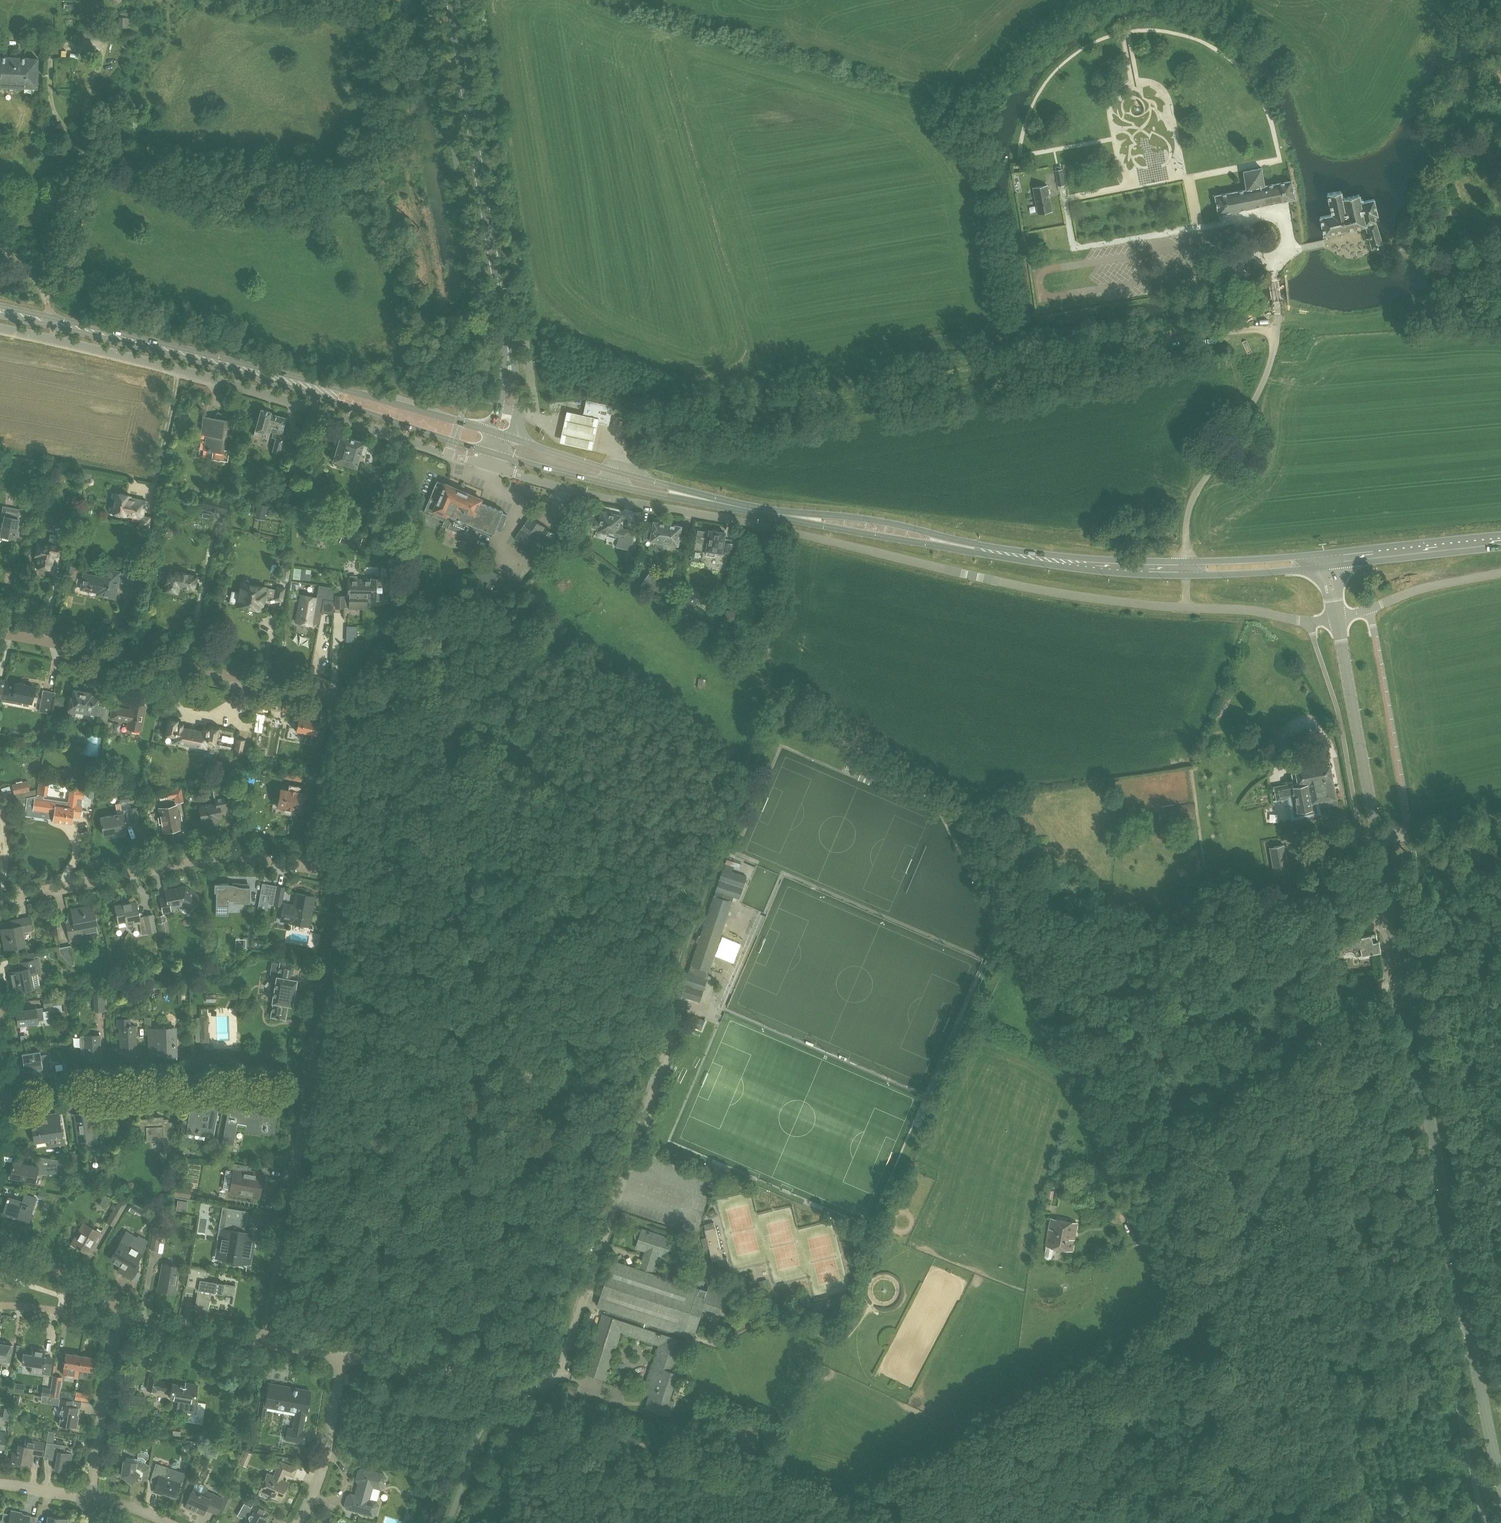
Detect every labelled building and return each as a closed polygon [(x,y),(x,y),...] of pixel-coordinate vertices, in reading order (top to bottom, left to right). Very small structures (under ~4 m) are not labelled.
[(131,16),(118,16),(118,26),(130,26),(131,16)] [(82,25),(81,38),(100,39),(100,26),(82,25)] [(37,58),(0,56),(0,86),(36,88),(37,58)] [(1247,188),(1215,195),(1218,213),(1295,198),(1291,180),(1265,185),(1261,167),(1243,171),(1247,188)] [(1065,184),(1062,168),(1060,169),(1055,170),(1058,185),(1065,184)] [(1156,177),(1157,177),(1145,179),(1147,193),(1175,190),(1174,175),(1156,177)] [(1052,210),(1050,202),(1047,184),(1033,187),(1038,213),(1052,210)] [(1382,242),(1374,215),(1377,214),(1374,198),(1363,200),(1362,198),(1360,198),(1359,194),(1342,198),(1341,190),(1327,192),(1332,213),(1320,216),(1324,234),(1366,225),(1372,247),(1381,245),(1381,247),(1384,249),(1387,248),(1388,245),(1387,242),(1384,241),(1382,242)] [(586,399),(586,401),(582,418),(609,424),(613,404),(586,399)] [(287,434),(281,432),(285,417),(269,413),(269,410),(260,408),(255,428),(255,429),(253,435),(262,437),(264,431),(264,430),(268,431),(268,429),(273,430),(272,436),(275,437),(272,450),(279,452),(281,445),(284,446),(287,434)] [(215,414),(215,417),(202,416),(200,433),(205,434),(203,449),(207,449),(205,457),(227,460),(228,449),(224,449),(227,427),(234,429),(236,416),(229,415),(229,413),(218,412),(217,412),(216,412),(216,413),(215,414)] [(593,422),(562,415),(556,444),(587,451),(593,422)] [(367,443),(363,441),(339,434),(332,459),(355,466),(359,453),(364,454),(367,443)] [(385,465),(375,465),(376,477),(386,477),(385,465)] [(313,484),(316,475),(307,473),(304,481),(313,484)] [(442,526),(458,532),(473,495),(437,480),(424,511),(445,520),(445,522),(444,521),(442,526)] [(131,520),(138,521),(137,526),(149,529),(151,515),(143,514),(145,500),(129,497),(129,495),(126,494),(127,494),(117,492),(114,492),(113,498),(115,499),(114,506),(111,506),(110,511),(113,512),(113,513),(132,516),(131,520)] [(473,495),(458,532),(461,534),(462,531),(470,535),(475,524),(476,525),(490,530),(490,531),(494,532),(496,528),(501,530),(508,513),(502,511),(502,510),(480,501),(481,498),(473,495)] [(23,496),(20,513),(30,515),(33,498),(23,496)] [(264,516),(264,513),(268,514),(269,506),(253,503),(251,511),(256,512),(255,515),(264,516)] [(4,517),(2,527),(0,527),(0,535),(14,538),(18,518),(19,518),(21,508),(3,505),(0,516),(4,517)] [(622,515),(602,511),(600,520),(593,519),(592,526),(598,527),(598,531),(620,535),(619,539),(627,540),(629,529),(619,527),(622,515)] [(296,512),(295,518),(302,520),(304,515),(296,512)] [(560,536),(530,515),(516,536),(545,555),(560,536)] [(652,540),(652,539),(664,541),(668,523),(654,521),(653,529),(646,528),(645,538),(652,540)] [(668,523),(664,541),(678,543),(681,525),(668,523)] [(358,548),(363,534),(348,529),(345,536),(347,537),(345,544),(358,548)] [(710,529),(710,531),(698,530),(697,540),(708,542),(707,548),(708,548),(707,554),(715,555),(716,550),(722,551),(725,532),(710,529)] [(49,533),(48,542),(47,544),(37,542),(35,555),(38,556),(37,565),(38,565),(38,567),(39,568),(40,569),(41,569),(43,569),(44,569),(44,568),(45,566),(51,567),(52,558),(53,557),(54,553),(58,554),(60,543),(59,543),(61,535),(49,533)] [(451,553),(464,555),(467,537),(454,535),(451,553)] [(636,564),(638,555),(629,553),(627,562),(636,564)] [(72,575),(73,569),(78,570),(79,564),(67,562),(65,573),(72,575)] [(282,566),(279,579),(288,580),(290,568),(282,566)] [(140,570),(125,567),(124,573),(119,572),(119,571),(101,568),(99,576),(83,573),(81,585),(97,588),(96,594),(114,597),(117,581),(122,582),(122,581),(138,584),(140,570)] [(487,582),(486,585),(492,588),(500,574),(486,567),(480,578),(487,582)] [(293,579),(304,580),(305,568),(294,568),(293,579)] [(194,589),(197,575),(166,569),(162,589),(177,592),(178,586),(194,589)] [(642,579),(648,583),(655,575),(650,571),(642,579)] [(347,578),(347,580),(351,585),(357,585),(357,588),(380,589),(380,577),(380,573),(371,572),(371,577),(370,577),(370,578),(356,578),(356,575),(349,575),(349,578),(347,578)] [(655,575),(648,583),(653,587),(659,579),(655,575)] [(229,602),(235,603),(235,605),(237,606),(257,610),(260,610),(261,606),(262,606),(265,595),(273,596),(273,598),(283,601),(286,587),(276,585),(275,588),(265,586),(265,585),(240,580),(238,591),(231,590),(229,602)] [(351,585),(347,580),(347,594),(343,594),(343,606),(348,606),(348,607),(366,607),(366,601),(371,601),(371,598),(380,598),(380,589),(357,588),(357,585),(351,585)] [(300,594),(295,621),(312,624),(316,597),(300,594)] [(335,607),(343,607),(343,606),(343,594),(335,594),(335,607)] [(686,598),(685,600),(681,606),(690,613),(696,604),(686,598)] [(727,610),(725,619),(737,621),(738,612),(727,610)] [(296,629),(291,652),(296,653),(301,630),(296,629)] [(316,656),(317,642),(307,641),(305,655),(316,656)] [(1,696),(0,699),(0,700),(22,704),(22,700),(31,702),(34,685),(4,680),(4,681),(1,696)] [(96,712),(101,713),(99,720),(106,721),(109,707),(102,706),(102,705),(97,704),(99,694),(91,693),(91,692),(73,688),(72,697),(70,697),(67,714),(74,715),(75,709),(88,712),(96,713),(96,712)] [(55,691),(43,689),(39,711),(50,713),(53,696),(54,696),(55,691)] [(127,727),(140,730),(145,705),(131,702),(130,709),(112,705),(110,717),(128,721),(127,727)] [(294,706),(283,703),(281,710),(293,712),(294,706)] [(315,734),(318,719),(299,715),(295,730),(315,734)] [(168,716),(165,734),(164,739),(205,747),(204,750),(213,751),(213,749),(218,749),(219,744),(215,743),(218,726),(209,724),(208,727),(203,726),(202,729),(182,726),(183,722),(177,721),(178,718),(168,716)] [(245,739),(236,737),(234,752),(242,753),(245,739)] [(1274,785),(1276,799),(1287,797),(1292,819),(1321,814),(1319,800),(1337,797),(1330,762),(1309,766),(1307,758),(1289,762),(1293,782),(1274,785)] [(24,778),(28,794),(34,793),(36,775),(35,769),(23,772),(24,778)] [(255,773),(246,771),(244,782),(253,784),(255,773)] [(301,781),(302,775),(289,772),(287,778),(301,781)] [(38,779),(36,793),(46,795),(49,780),(38,779)] [(305,790),(301,789),(301,785),(296,784),(295,788),(280,785),(276,804),(299,808),(301,798),(303,798),(305,790)] [(220,821),(219,817),(221,817),(219,809),(226,807),(222,785),(212,787),(215,802),(198,805),(201,821),(203,821),(204,824),(206,825),(218,823),(220,821)] [(36,795),(16,799),(20,807),(20,809),(21,811),(21,812),(23,813),(24,813),(25,808),(32,809),(53,812),(52,820),(71,822),(73,809),(75,809),(77,798),(83,799),(84,789),(78,788),(79,787),(70,786),(67,806),(55,805),(55,800),(35,797),(35,795),(36,795)] [(165,791),(166,798),(174,798),(175,802),(184,801),(182,789),(165,791)] [(180,828),(175,804),(159,807),(164,831),(180,828)] [(136,806),(127,808),(130,822),(139,820),(136,806)] [(126,829),(123,812),(100,817),(103,834),(126,829)] [(1284,844),(1269,847),(1274,873),(1289,870),(1284,844)] [(714,894),(714,895),(732,901),(733,896),(739,898),(747,875),(723,867),(716,889),(716,890),(714,894)] [(218,878),(218,895),(227,895),(227,897),(236,897),(236,895),(240,895),(240,897),(252,896),(252,878),(240,878),(240,881),(236,881),(236,878),(218,878)] [(263,893),(269,894),(267,903),(281,905),(284,886),(264,883),(263,893)] [(165,891),(166,897),(160,898),(163,911),(170,909),(169,906),(181,903),(188,907),(196,895),(185,887),(165,891)] [(1203,890),(1197,891),(1194,891),(1194,895),(1195,900),(1204,899),(1203,890)] [(309,925),(314,896),(295,892),(293,904),(283,903),(280,920),(289,921),(289,922),(309,925)] [(714,895),(704,924),(722,930),(732,901),(714,895)] [(144,916),(139,917),(135,900),(129,901),(128,899),(123,900),(123,902),(114,904),(118,922),(126,920),(126,924),(127,925),(131,927),(133,924),(133,923),(140,922),(142,933),(156,930),(152,914),(144,915),(144,916)] [(97,930),(96,925),(92,904),(70,908),(72,916),(69,917),(67,920),(67,923),(66,923),(69,939),(82,936),(81,933),(97,930)] [(1177,910),(1168,922),(1175,927),(1184,914),(1182,913),(1177,910)] [(165,921),(164,914),(156,915),(158,922),(165,921)] [(5,949),(8,948),(24,945),(22,931),(32,929),(30,917),(14,920),(15,926),(1,928),(5,949)] [(690,965),(689,971),(706,977),(707,978),(716,981),(728,944),(718,941),(722,930),(704,924),(690,965)] [(1343,950),(1360,947),(1361,954),(1381,950),(1379,940),(1377,940),(1376,933),(1366,935),(1361,936),(1341,940),(1343,950)] [(74,964),(70,944),(59,946),(60,953),(70,965),(74,964)] [(21,961),(23,968),(9,971),(13,991),(33,987),(30,973),(40,971),(37,958),(21,961)] [(293,996),(294,987),(296,979),(291,978),(294,963),(280,961),(277,975),(276,975),(271,1001),(273,1001),(271,1015),(284,1018),(287,1003),(291,1004),(293,996)] [(689,971),(685,983),(703,989),(707,978),(706,977),(689,971)] [(685,983),(681,996),(699,1002),(703,989),(685,983)] [(93,992),(94,1010),(106,1010),(106,992),(93,992)] [(43,1006),(61,1003),(60,996),(42,998),(43,1006)] [(42,1006),(36,1007),(16,1010),(17,1023),(37,1021),(37,1020),(43,1019),(42,1006)] [(208,1016),(199,1016),(200,1042),(209,1042),(208,1016)] [(135,1025),(129,1025),(129,1017),(117,1018),(117,1026),(119,1026),(121,1054),(126,1053),(127,1060),(136,1060),(135,1025)] [(701,1029),(705,1020),(700,1017),(696,1027),(701,1029)] [(157,1038),(157,1055),(175,1054),(174,1026),(149,1026),(150,1038),(157,1038)] [(84,1034),(84,1035),(80,1035),(81,1053),(84,1053),(85,1061),(100,1060),(99,1034),(84,1034)] [(47,1053),(39,1054),(39,1050),(22,1053),(25,1069),(35,1067),(36,1074),(50,1071),(47,1053)] [(181,1127),(182,1127),(187,1128),(187,1132),(212,1137),(218,1106),(211,1104),(192,1101),(189,1120),(183,1119),(181,1127)] [(258,1109),(252,1108),(228,1104),(222,1142),(233,1144),(237,1122),(246,1123),(245,1130),(249,1131),(273,1135),(277,1111),(258,1107),(258,1109)] [(93,1139),(89,1111),(74,1113),(78,1141),(93,1139)] [(49,1145),(62,1143),(57,1113),(46,1114),(47,1120),(31,1123),(34,1141),(48,1139),(49,1145)] [(163,1140),(163,1150),(159,1150),(160,1163),(164,1163),(164,1150),(170,1150),(169,1132),(172,1132),(172,1120),(168,1121),(168,1117),(163,1118),(163,1115),(154,1116),(154,1117),(145,1118),(145,1124),(126,1126),(126,1127),(140,1126),(140,1134),(146,1133),(146,1141),(163,1140)] [(196,1137),(195,1145),(209,1146),(210,1142),(203,1142),(203,1138),(196,1137)] [(82,1158),(80,1158),(79,1152),(72,1153),(74,1170),(81,1169),(81,1163),(83,1163),(82,1158)] [(39,1155),(37,1165),(13,1160),(10,1175),(34,1181),(36,1174),(70,1170),(71,1161),(51,1158),(39,1155)] [(243,1169),(243,1171),(233,1169),(229,1192),(259,1197),(263,1172),(243,1169)] [(173,1195),(190,1198),(191,1187),(174,1184),(173,1195)] [(3,1211),(8,1213),(17,1216),(16,1218),(28,1222),(36,1198),(24,1194),(22,1201),(7,1196),(3,1211)] [(120,1196),(105,1221),(114,1226),(128,1201),(120,1196)] [(109,1209),(115,1201),(110,1198),(104,1206),(109,1209)] [(187,1201),(177,1200),(176,1210),(186,1211),(187,1201)] [(138,1205),(138,1204),(133,1201),(128,1209),(134,1212),(135,1210),(138,1205)] [(223,1206),(219,1228),(217,1237),(222,1238),(220,1245),(227,1246),(224,1258),(244,1262),(248,1233),(239,1231),(243,1209),(223,1206)] [(706,1212),(710,1218),(718,1214),(715,1208),(706,1212)] [(1053,1247),(1059,1248),(1064,1220),(1050,1217),(1046,1245),(1046,1246),(1045,1254),(1045,1256),(1046,1257),(1047,1258),(1048,1258),(1050,1258),(1052,1257),(1052,1255),(1053,1247)] [(1064,1220),(1059,1248),(1072,1250),(1077,1222),(1064,1220)] [(96,1229),(83,1221),(71,1243),(88,1253),(100,1231),(101,1230),(97,1227),(96,1229)] [(712,1261),(715,1260),(718,1259),(718,1263),(719,1265),(728,1263),(727,1256),(723,1257),(715,1226),(714,1221),(704,1224),(705,1229),(704,1229),(706,1236),(701,1237),(704,1249),(709,1248),(712,1261)] [(149,1247),(157,1249),(161,1230),(152,1228),(149,1247)] [(638,1239),(639,1240),(636,1247),(651,1252),(648,1258),(655,1260),(657,1254),(665,1256),(671,1238),(642,1229),(640,1229),(639,1229),(638,1229),(637,1230),(636,1231),(635,1232),(635,1233),(635,1234),(635,1236),(636,1237),(636,1238),(637,1238),(638,1239)] [(138,1266),(134,1263),(141,1252),(121,1240),(110,1258),(125,1266),(121,1272),(131,1278),(138,1266)] [(254,1256),(255,1245),(248,1244),(247,1255),(254,1256)] [(659,1344),(653,1364),(674,1371),(684,1339),(682,1338),(684,1334),(693,1337),(702,1306),(719,1311),(725,1291),(709,1286),(708,1290),(700,1287),(703,1278),(693,1275),(690,1284),(655,1273),(657,1266),(654,1265),(641,1261),(639,1268),(612,1259),(597,1306),(607,1309),(605,1313),(603,1312),(584,1371),(605,1378),(620,1331),(659,1344)] [(179,1265),(162,1262),(158,1289),(174,1292),(179,1265)] [(211,1291),(228,1294),(233,1294),(235,1285),(223,1283),(224,1282),(218,1281),(218,1282),(216,1281),(204,1279),(205,1275),(207,1276),(208,1270),(189,1266),(186,1286),(197,1288),(195,1304),(195,1305),(196,1306),(208,1308),(211,1291)] [(10,1282),(7,1270),(0,1272),(0,1284),(10,1282)] [(760,1281),(762,1288),(768,1286),(767,1279),(760,1281)] [(11,1331),(6,1322),(0,1326),(4,1335),(11,1331)] [(9,1361),(12,1344),(6,1343),(6,1341),(0,1340),(0,1342),(0,1359),(9,1361)] [(50,1374),(52,1358),(44,1357),(44,1355),(43,1355),(44,1349),(32,1347),(31,1353),(23,1352),(21,1362),(30,1364),(29,1371),(36,1372),(42,1373),(50,1374)] [(63,1365),(68,1365),(67,1371),(77,1373),(80,1354),(65,1352),(63,1365)] [(80,1354),(77,1373),(86,1374),(87,1368),(93,1369),(95,1356),(80,1354)] [(678,1373),(674,1371),(653,1364),(644,1392),(650,1394),(648,1400),(650,1401),(648,1408),(670,1414),(674,1401),(672,1400),(669,1399),(678,1373)] [(142,1375),(131,1373),(129,1382),(141,1384),(142,1375)] [(59,1396),(62,1376),(53,1375),(50,1395),(59,1396)] [(170,1397),(184,1399),(183,1405),(193,1407),(194,1401),(197,1384),(185,1383),(185,1385),(157,1381),(157,1378),(149,1376),(147,1389),(155,1391),(156,1388),(171,1390),(170,1397)] [(50,1388),(42,1386),(41,1394),(42,1394),(44,1395),(49,1395),(50,1388)] [(259,1400),(256,1415),(265,1416),(266,1406),(295,1411),(292,1428),(287,1427),(285,1439),(301,1442),(303,1430),(302,1430),(305,1413),(306,1413),(310,1391),(292,1387),(291,1390),(268,1386),(266,1401),(259,1400)] [(74,1397),(88,1400),(89,1393),(76,1390),(74,1397)] [(50,1395),(49,1395),(44,1395),(42,1394),(41,1401),(48,1403),(50,1395)] [(133,1395),(131,1403),(144,1405),(145,1397),(133,1395)] [(77,1427),(78,1418),(77,1418),(79,1407),(72,1406),(73,1400),(59,1398),(58,1405),(62,1406),(61,1408),(62,1410),(62,1415),(60,1416),(59,1424),(77,1427)] [(248,1440),(250,1429),(243,1428),(242,1439),(248,1440)] [(42,1455),(44,1442),(25,1439),(24,1445),(18,1444),(17,1452),(13,1452),(11,1461),(30,1464),(32,1453),(42,1455)] [(52,1442),(48,1467),(68,1470),(69,1467),(70,1467),(71,1464),(70,1464),(71,1453),(71,1451),(67,1449),(65,1450),(64,1450),(65,1445),(52,1442)] [(190,1442),(185,1445),(188,1450),(193,1448),(190,1442)] [(202,1442),(199,1448),(207,1452),(210,1446),(202,1442)] [(123,1459),(120,1475),(131,1483),(138,1474),(139,1475),(140,1475),(140,1474),(141,1474),(142,1475),(141,1479),(147,1480),(149,1466),(144,1461),(147,1458),(148,1458),(148,1453),(147,1452),(143,1450),(140,1450),(137,1453),(138,1454),(137,1459),(126,1457),(125,1459),(123,1459)] [(244,1451),(239,1464),(246,1467),(252,1454),(244,1451)] [(281,1499),(288,1483),(280,1480),(287,1465),(280,1462),(273,1477),(266,1474),(260,1489),(270,1494),(269,1496),(275,1499),(276,1497),(281,1499)] [(175,1496),(180,1481),(166,1477),(169,1467),(155,1463),(150,1481),(156,1483),(154,1491),(161,1493),(161,1492),(175,1496)] [(383,1487),(386,1477),(384,1473),(362,1467),(358,1469),(355,1479),(357,1483),(358,1483),(354,1494),(350,1493),(347,1495),(344,1505),(346,1509),(372,1516),(376,1514),(378,1504),(376,1500),(369,1498),(372,1487),(380,1489),(383,1487)] [(229,1487),(223,1500),(230,1503),(235,1490),(229,1487)] [(217,1512),(223,1498),(206,1491),(204,1495),(192,1490),(185,1505),(198,1511),(199,1509),(204,1511),(206,1507),(217,1512)] [(247,1521),(245,1522),(265,1522),(268,1518),(262,1515),(265,1510),(253,1503),(251,1506),(243,1502),(237,1515),(240,1517),(245,1515),(247,1521)] [(8,1522),(7,1522),(34,1522),(29,1521),(30,1515),(19,1512),(19,1511),(10,1509),(9,1513),(3,1512),(1,1521),(8,1522)]
